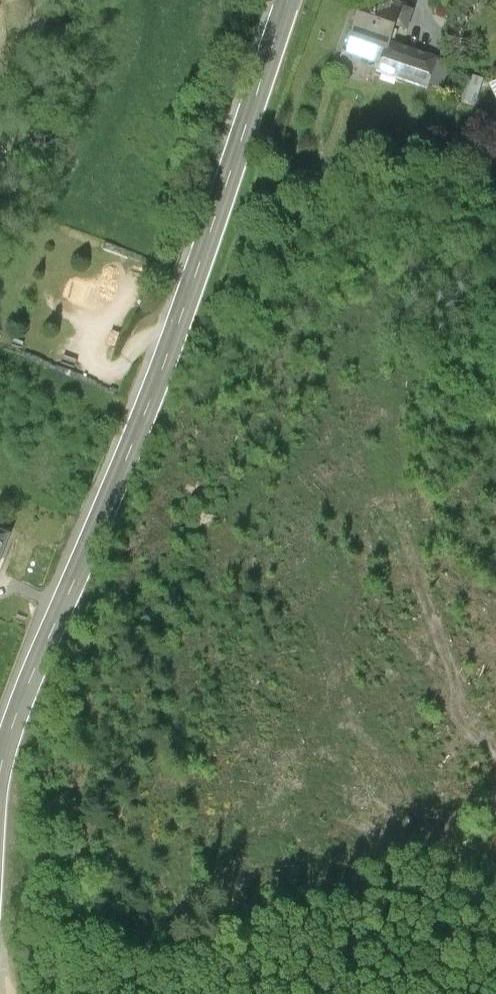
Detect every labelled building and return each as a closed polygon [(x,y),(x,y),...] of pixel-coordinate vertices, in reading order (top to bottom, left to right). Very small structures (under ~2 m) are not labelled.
[(352,37),(388,48),(389,45),(395,25),(405,28),(411,11),(401,8),(401,6),(380,0),(363,0),(352,37)] [(449,63),(389,45),(388,48),(352,37),(347,53),(382,63),(380,73),(440,91),(449,63)]
